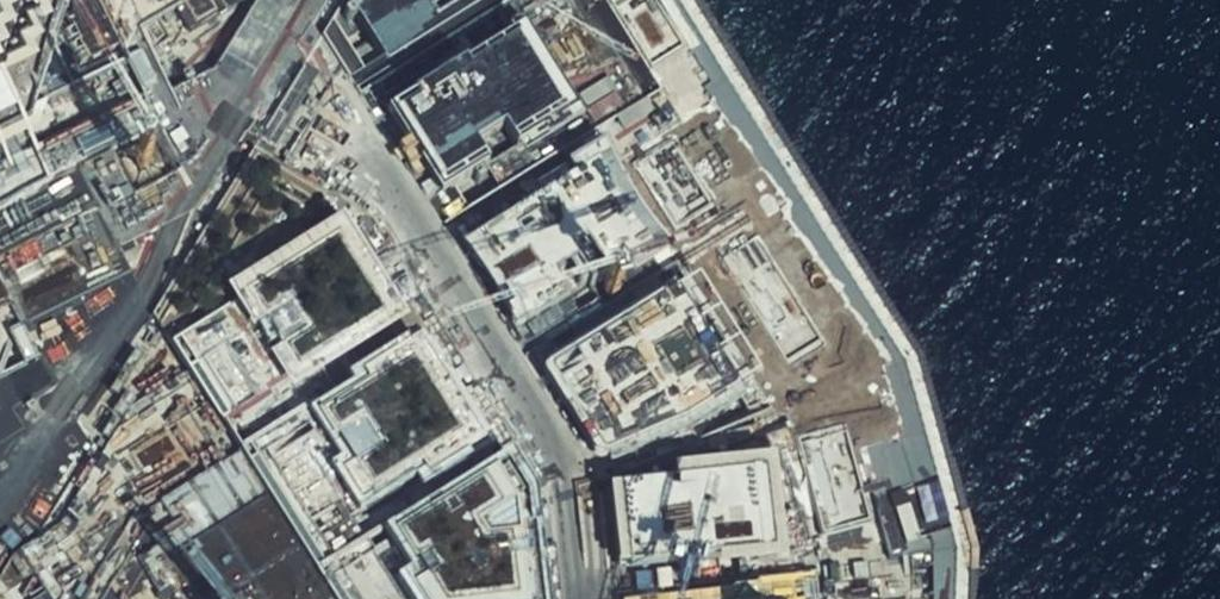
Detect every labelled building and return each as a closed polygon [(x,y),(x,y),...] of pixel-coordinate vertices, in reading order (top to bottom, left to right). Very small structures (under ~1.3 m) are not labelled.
[(151,95),(110,0),(0,0),(0,166),(151,95)] [(391,59),(483,0),(352,0),(391,59)] [(396,94),(449,188),(582,116),(521,16),(396,94)] [(644,244),(596,166),(463,248),(513,328),(644,244)] [(267,313),(284,340),(271,348),(294,384),(413,310),(346,205),(227,279),(254,321),(267,313)] [(682,281),(550,363),(608,446),(682,419),(744,378),(682,281)] [(313,403),(343,451),(333,457),(360,500),(425,460),(432,472),(491,436),(421,325),(353,367),(358,375),(313,403)] [(875,536),(918,530),(904,436),(861,443),(875,536)] [(610,483),(619,568),(718,557),(719,566),(788,560),(788,552),(809,546),(777,448),(674,463),(674,477),(610,483)] [(413,571),(399,581),(412,598),(556,598),(538,490),(512,450),(388,532),(413,571)] [(704,598),(816,598),(815,584),(725,595),(704,598)]
